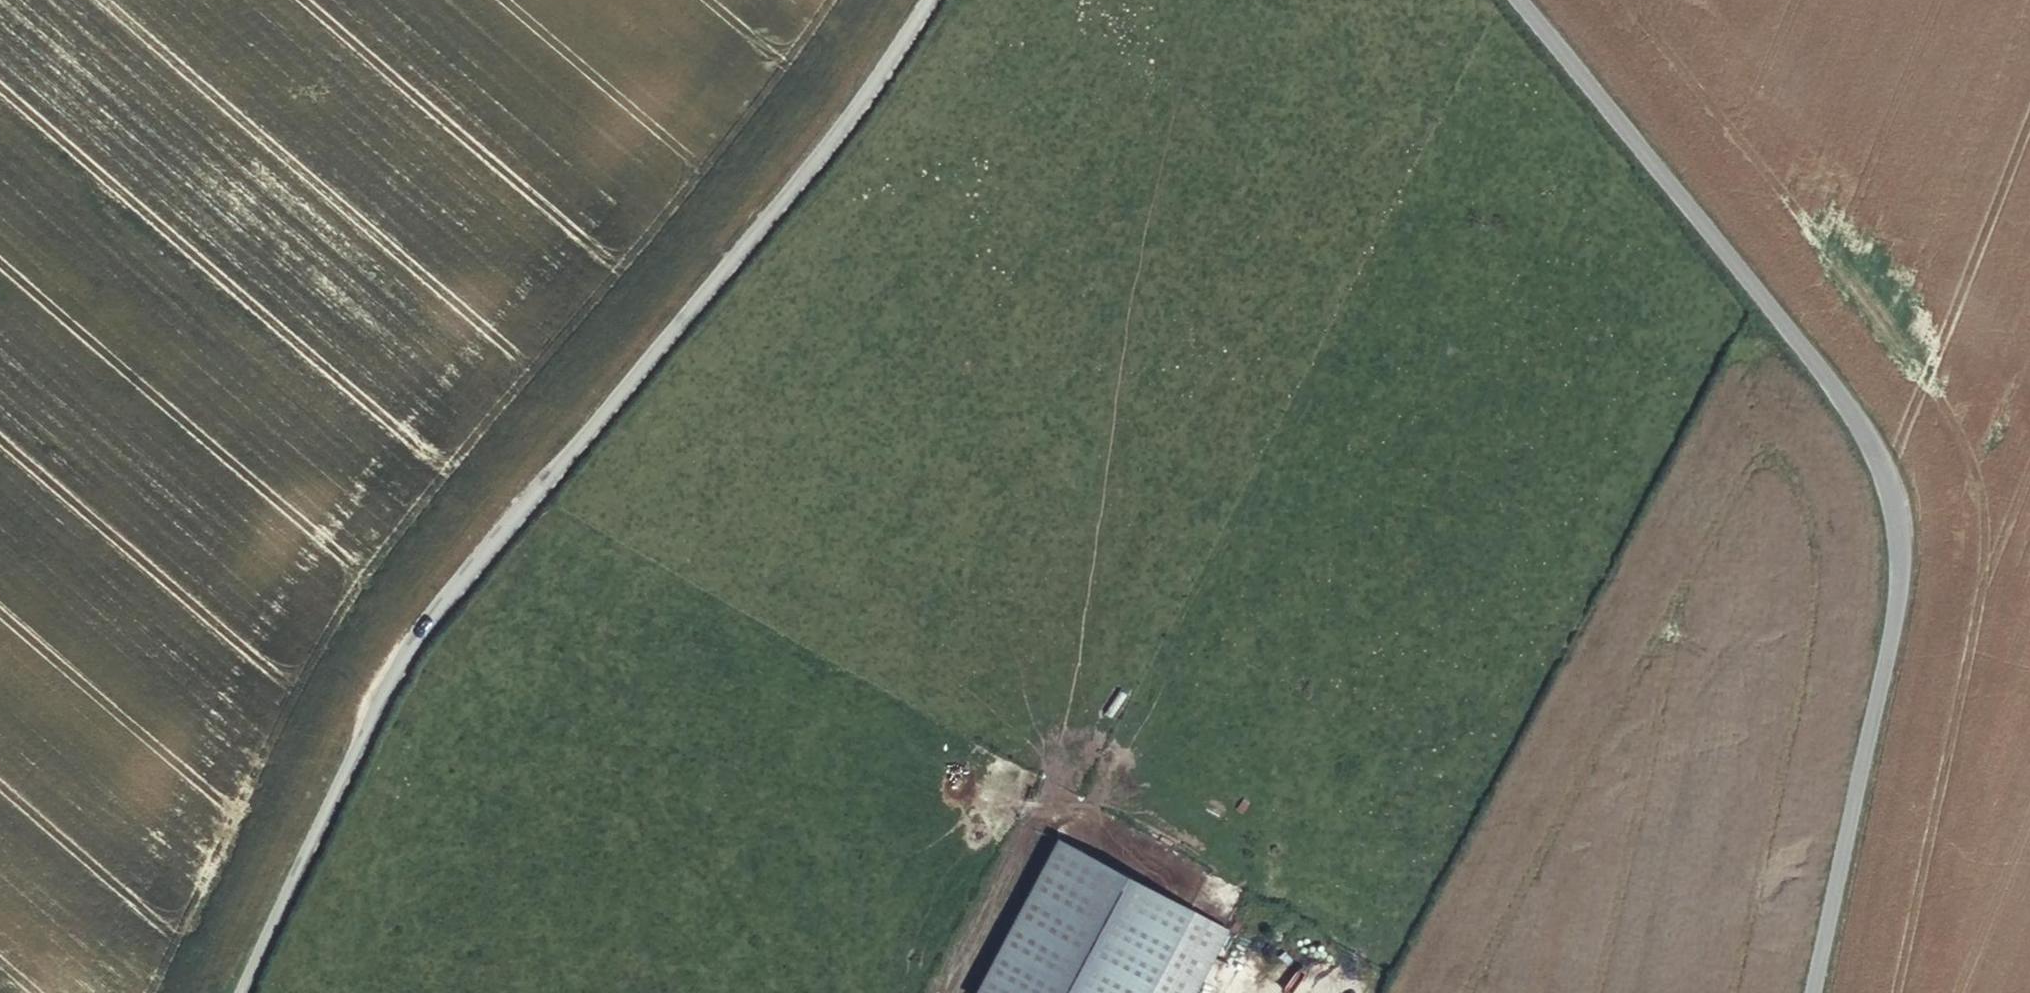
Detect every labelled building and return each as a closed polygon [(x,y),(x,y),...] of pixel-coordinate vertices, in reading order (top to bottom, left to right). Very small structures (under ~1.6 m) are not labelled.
[(1221,930),(1046,838),(964,992),(1188,992),(1221,930)]
